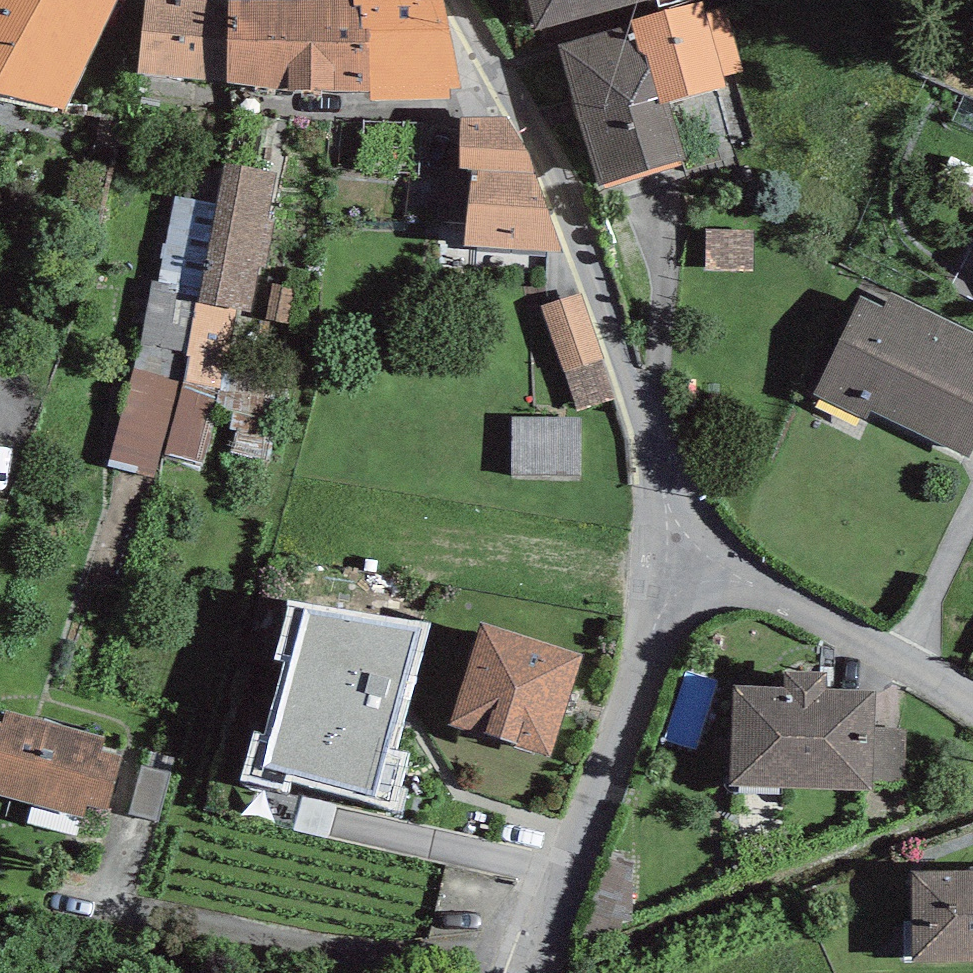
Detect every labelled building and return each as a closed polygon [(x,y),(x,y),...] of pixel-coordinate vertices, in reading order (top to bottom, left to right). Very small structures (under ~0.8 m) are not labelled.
[(64,110),(116,0),(0,0),(0,92),(64,110)] [(227,81),(230,0),(146,0),(140,74),(227,81)] [(370,92),(369,30),(361,30),(361,6),(353,6),(352,0),(230,0),(227,81),(287,90),(370,92)] [(461,88),(444,0),(352,0),(353,6),(361,6),(361,30),(369,30),(372,100),(449,100),(450,89),(461,88)] [(538,30),(642,0),(529,0),(538,30)] [(661,104),(669,102),(726,86),(723,76),(743,70),(727,9),(707,14),(703,1),(631,20),(632,23),(641,53),(646,52),(661,104)] [(641,53),(632,23),(558,44),(599,185),(685,160),(669,102),(661,104),(646,52),(641,53)] [(507,117),(461,118),(461,168),(443,167),(435,220),(466,222),(464,246),(564,254),(528,152),(507,117)] [(280,176),(226,165),(224,174),(196,303),(251,315),(280,176)] [(224,174),(187,168),(135,368),(179,381),(196,303),(224,174)] [(753,228),(707,228),(707,268),(754,268),(753,228)] [(861,296),(814,393),(866,419),(870,411),(968,458),(972,448),(972,333),(890,293),(886,307),(861,296)] [(580,295),(543,308),(580,410),(617,397),(580,295)] [(179,381),(135,368),(110,459),(154,471),(179,381)] [(579,418),(513,418),(513,476),(578,476),(579,418)] [(399,751),(431,624),(310,604),(289,600),(274,660),(285,662),(264,736),(253,732),(240,779),(287,793),(291,775),(396,809),(410,754),(399,751)] [(582,655),(482,621),(449,725),(550,756),(582,655)] [(785,671),(785,686),(827,688),(827,671),(785,671)] [(785,686),(733,685),(729,787),(874,792),(875,781),(876,727),(878,689),(827,688),(785,686)] [(3,723),(0,722),(0,794),(85,818),(88,805),(107,810),(121,757),(102,751),(105,738),(6,711),(3,723)] [(876,727),(875,781),(907,782),(908,727),(876,727)] [(169,774),(143,766),(130,813),(156,820),(169,774)] [(912,871),(913,962),(972,962),(972,871),(912,871)]
